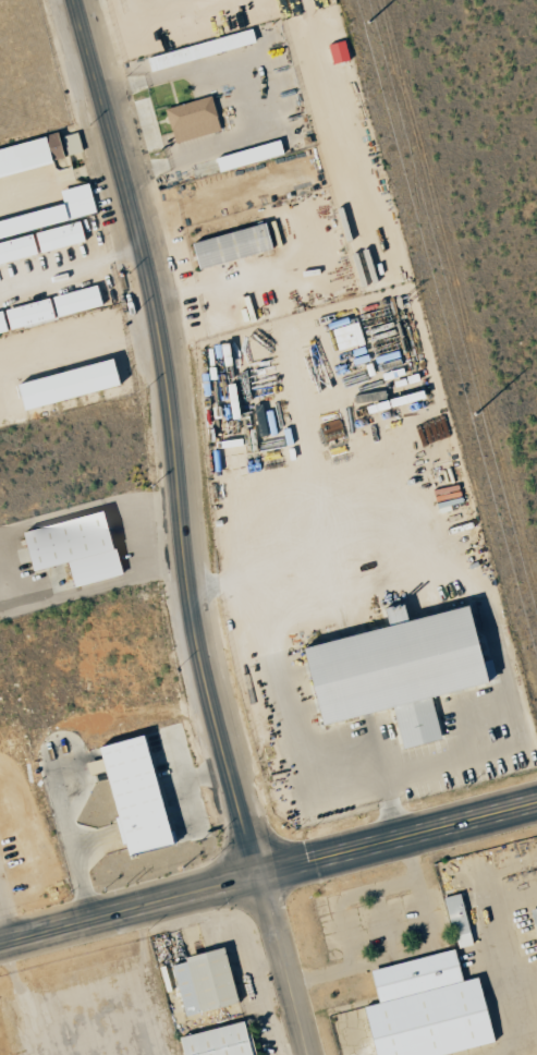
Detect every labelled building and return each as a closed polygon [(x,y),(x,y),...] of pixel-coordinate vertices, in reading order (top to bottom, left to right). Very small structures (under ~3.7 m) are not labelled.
[(253,42),(250,29),(146,57),(149,70),(253,42)] [(219,129),(209,95),(163,109),(174,143),(219,129)] [(81,151),(75,132),(56,137),(55,132),(43,135),(50,160),(81,151)] [(282,154),(278,139),(213,157),(217,172),(282,154)] [(49,166),(43,140),(0,149),(0,177),(49,166)] [(0,220),(0,238),(95,215),(87,183),(58,190),(62,205),(0,220)] [(78,221),(32,232),(32,233),(0,241),(0,262),(83,242),(78,221)] [(262,223),(189,242),(196,268),(269,249),(262,223)] [(101,309),(96,287),(0,308),(0,331),(101,309)] [(14,382),(20,409),(116,386),(110,359),(14,382)] [(19,530),(28,571),(66,562),(71,586),(116,576),(102,512),(19,530)] [(298,646),(315,725),(391,709),(399,748),(438,740),(429,696),(480,685),(464,607),(403,619),(400,606),(381,610),(385,628),(298,646)] [(122,855),(167,845),(142,736),(95,747),(98,759),(84,763),(87,775),(103,771),(122,855)] [(442,897),(454,948),(471,944),(458,893),(442,897)] [(169,964),(182,1016),(235,1003),(221,947),(181,957),(182,961),(169,964)] [(491,1043),(477,976),(459,980),(452,950),(368,969),(376,1003),(362,1006),(373,1054),(439,1054),(491,1043)] [(180,1054),(249,1054),(241,1021),(176,1036),(180,1054)]
